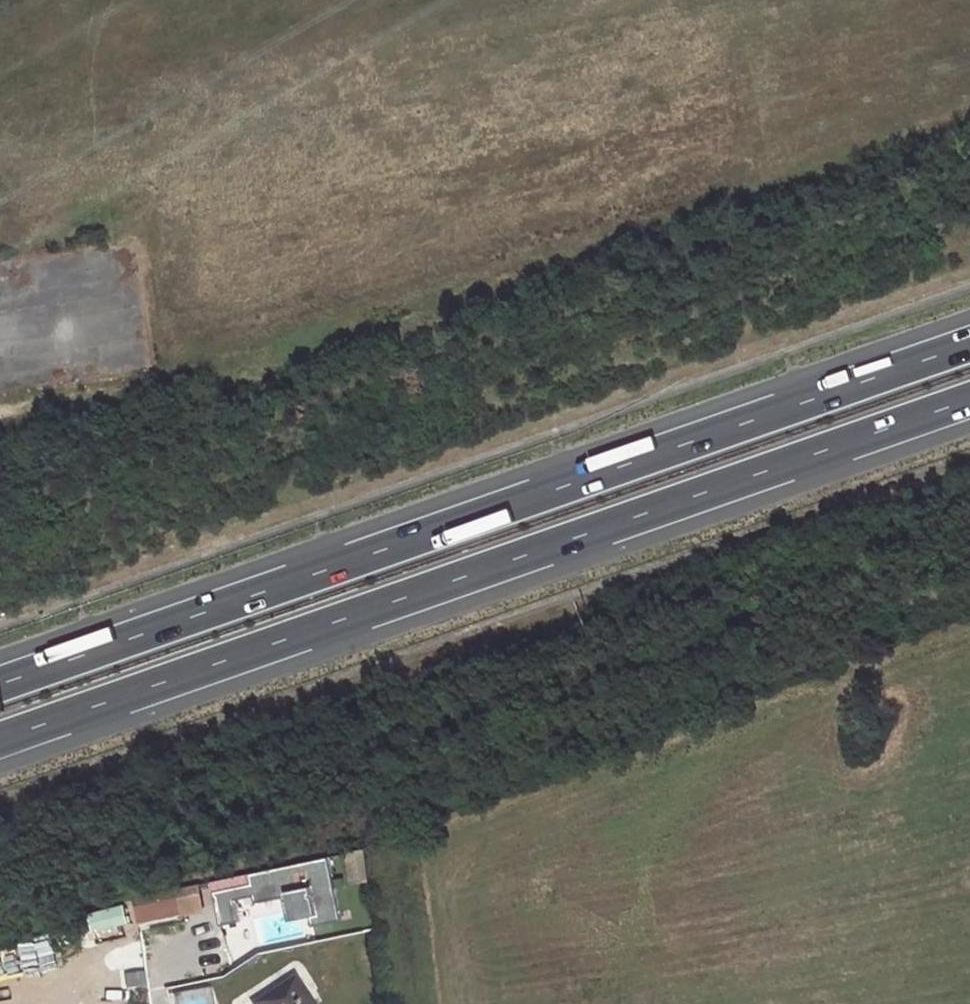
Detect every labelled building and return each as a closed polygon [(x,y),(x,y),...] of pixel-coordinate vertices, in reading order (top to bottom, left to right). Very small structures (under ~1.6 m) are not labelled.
[(314,927),(342,922),(330,859),(211,882),(220,926),(241,922),(238,909),(286,900),(290,922),(313,918),(314,927)] [(161,908),(159,894),(134,899),(136,913),(161,908)] [(250,1003),(251,1003),(312,1003),(293,975),(250,1003)]
